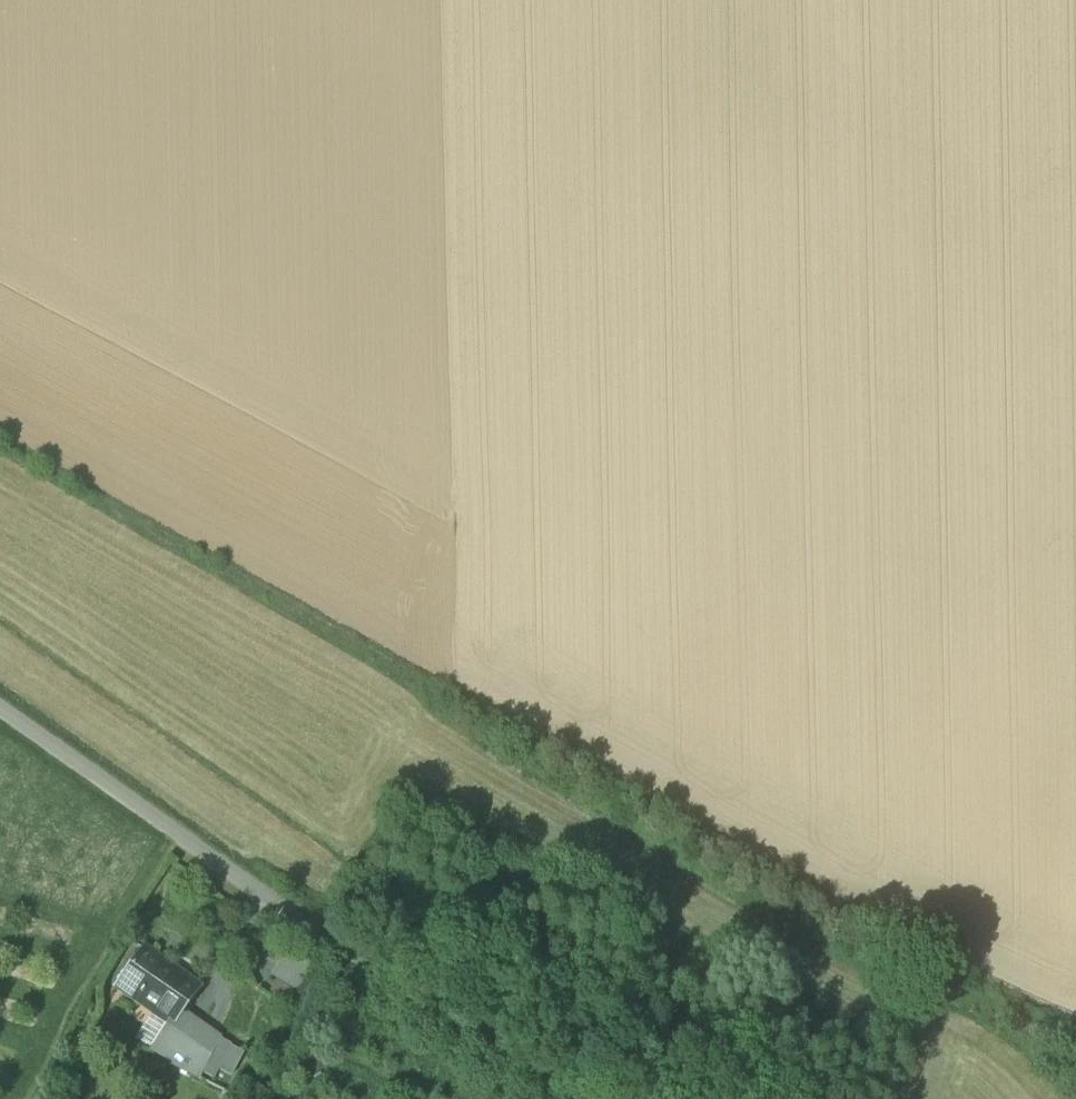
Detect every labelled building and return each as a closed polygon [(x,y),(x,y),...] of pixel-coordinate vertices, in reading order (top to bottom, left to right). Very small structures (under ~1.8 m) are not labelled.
[(115,987),(136,1003),(167,963),(144,946),(131,964),(129,963),(125,963),(122,968),(122,972),(124,973),(115,987)] [(315,964),(287,946),(268,974),(296,992),(315,964)] [(168,1023),(173,1026),(182,1012),(201,987),(167,963),(136,1003),(168,1023)] [(201,1025),(182,1012),(173,1026),(191,1038),(201,1025)] [(192,1074),(200,1078),(203,1072),(220,1039),(220,1038),(201,1025),(191,1038),(173,1026),(168,1023),(155,1049),(173,1059),(171,1064),(192,1074)] [(203,1072),(213,1078),(231,1045),(220,1039),(203,1072)]
